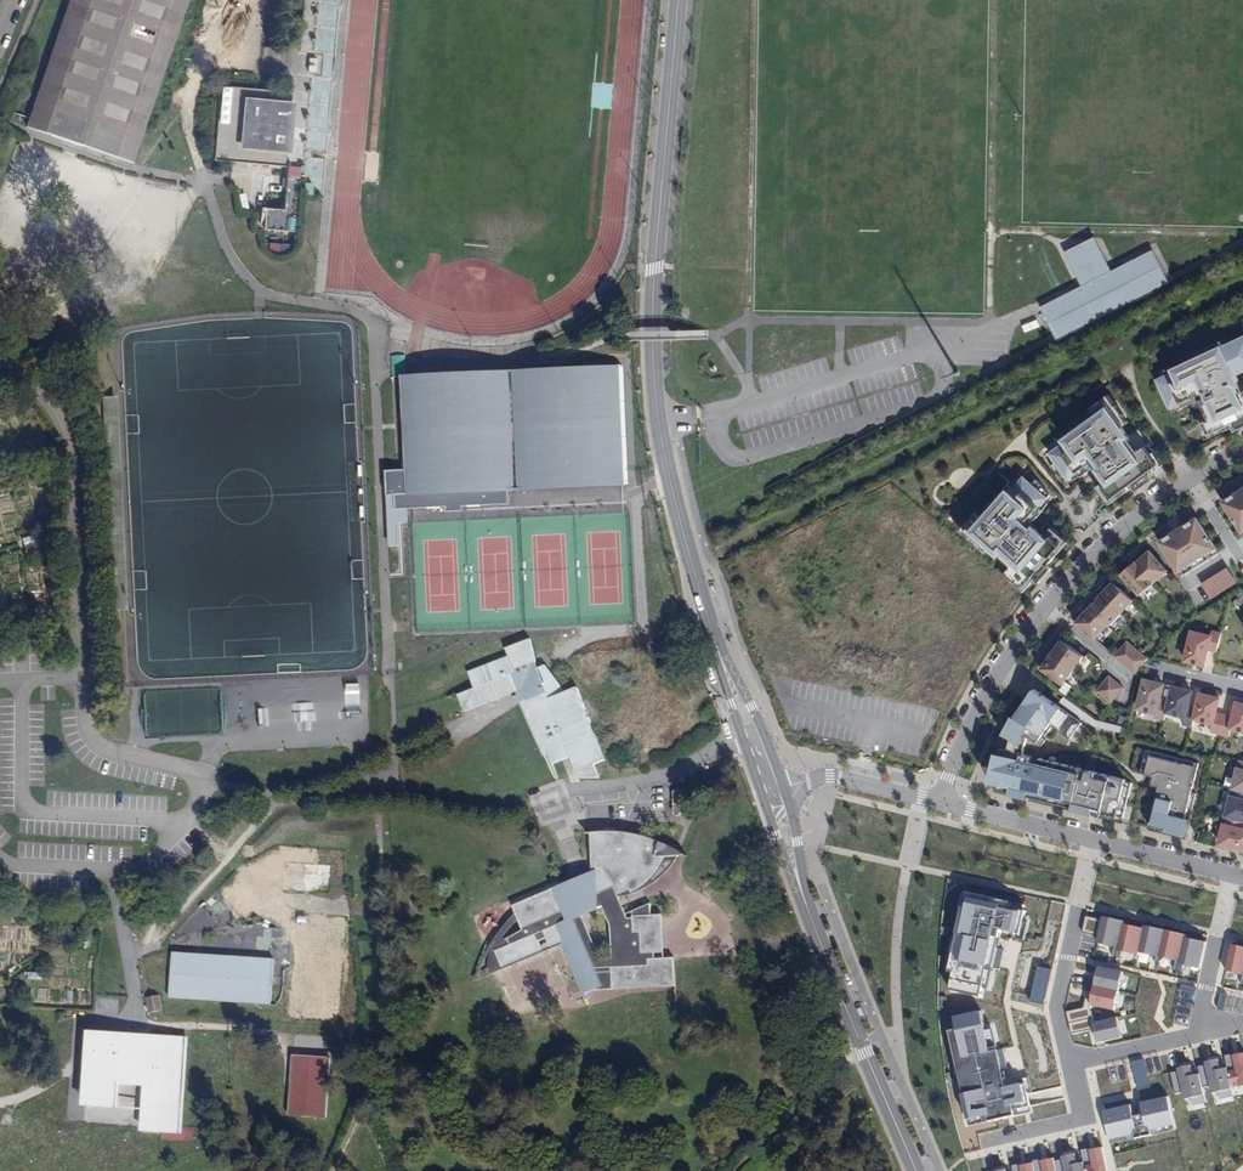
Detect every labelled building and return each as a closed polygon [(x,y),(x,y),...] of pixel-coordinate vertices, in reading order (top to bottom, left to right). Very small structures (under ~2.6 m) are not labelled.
[(29,129),(135,165),(191,0),(73,0),(29,129)] [(292,74),(290,91),(222,84),(215,159),(293,166),(289,208),(268,206),(265,228),(297,231),(300,191),(322,193),(325,157),(313,156),(314,151),(326,152),(340,0),(304,0),(297,75),(292,74)] [(609,108),(611,84),(592,83),(591,107),(609,108)] [(1101,238),(1088,244),(1106,249),(1103,262),(1115,266),(1115,265),(1101,238)] [(1106,249),(1088,244),(1081,242),(1079,249),(1073,267),(1085,271),(1081,283),(1083,287),(1077,290),(1075,286),(1033,307),(1035,311),(1050,341),(1092,319),(1090,315),(1096,312),(1100,321),(1134,303),(1130,295),(1135,292),(1138,296),(1179,275),(1162,241),(1120,263),(1123,267),(1117,270),(1115,266),(1103,262),(1106,249)] [(266,242),(265,249),(285,252),(286,244),(266,242)] [(1073,267),(1079,249),(1067,255),(1081,283),(1085,271),(1073,267)] [(465,267),(464,280),(483,281),(484,268),(465,267)] [(1157,378),(1173,412),(1191,403),(1194,408),(1204,403),(1211,418),(1200,423),(1207,439),(1236,426),(1237,429),(1242,427),(1242,384),(1239,374),(1242,373),(1242,338),(1175,368),(1176,369),(1157,378)] [(1038,452),(1061,484),(1085,467),(1092,478),(1089,480),(1103,501),(1120,490),(1122,492),(1132,486),(1133,488),(1149,477),(1145,472),(1160,462),(1137,429),(1133,432),(1121,416),(1122,415),(1114,404),(1113,405),(1105,394),(1087,407),(1095,418),(1088,423),(1083,416),(1041,445),(1043,448),(1038,452)] [(969,510),(954,527),(964,536),(963,536),(974,546),(975,544),(981,550),(986,544),(1008,564),(1000,573),(1017,588),(1042,562),(1044,564),(1052,555),(1050,553),(1063,539),(1044,522),(1036,531),(1028,524),(1040,510),(1039,509),(1052,495),(1025,471),(1009,488),(1003,483),(980,508),(986,514),(980,520),(969,510)] [(1222,499),(1242,533),(1242,486),(1222,499)] [(1218,554),(1194,515),(1155,538),(1180,577),(1218,554)] [(1148,551),(1137,561),(1156,582),(1168,571),(1148,551)] [(1137,561),(1125,572),(1144,593),(1156,582),(1137,561)] [(1234,580),(1224,565),(1197,581),(1207,596),(1234,580)] [(1132,600),(1112,581),(1100,594),(1120,613),(1132,600)] [(1108,625),(1120,613),(1100,594),(1088,607),(1106,624),(1108,625)] [(1106,624),(1088,607),(1073,621),(1092,638),(1106,624)] [(1210,635),(1189,630),(1180,662),(1203,668),(1207,650),(1216,652),(1221,632),(1212,630),(1210,635)] [(1061,639),(1051,653),(1073,669),(1083,655),(1061,639)] [(538,669),(528,640),(504,650),(507,657),(466,673),(473,690),(456,697),(463,713),(514,693),(518,703),(542,757),(546,756),(550,765),(569,758),(577,779),(598,779),(593,766),(607,760),(578,687),(566,692),(551,660),(538,669)] [(1126,640),(1113,655),(1120,661),(1133,646),(1126,640)] [(1139,652),(1133,646),(1120,661),(1127,667),(1139,652)] [(1139,652),(1127,667),(1133,673),(1146,658),(1139,652)] [(1051,653),(1041,667),(1063,683),(1073,669),(1051,653)] [(1110,675),(1097,689),(1104,695),(1117,681),(1110,675)] [(1164,684),(1141,677),(1133,710),(1155,714),(1154,718),(1164,720),(1165,714),(1162,714),(1166,699),(1161,698),(1164,684)] [(1124,687),(1117,681),(1104,695),(1111,701),(1124,687)] [(359,684),(345,684),(345,709),(358,710),(359,684)] [(1170,685),(1166,699),(1162,714),(1165,714),(1183,719),(1181,724),(1189,726),(1191,720),(1193,706),(1188,706),(1191,690),(1170,685)] [(1034,686),(1025,698),(1055,718),(1053,721),(1066,730),(1076,716),(1034,686)] [(1196,691),(1193,706),(1191,720),(1211,725),(1209,731),(1219,735),(1222,714),(1215,712),(1219,697),(1196,691)] [(1025,698),(1005,727),(1036,749),(1044,737),(1041,735),(1044,732),(1045,733),(1053,721),(1055,718),(1025,698)] [(1222,714),(1219,735),(1225,736),(1226,729),(1242,734),(1242,703),(1233,700),(1229,715),(1222,714)] [(257,709),(257,726),(267,726),(267,709),(257,709)] [(303,721),(316,719),(314,710),(301,712),(303,721)] [(1028,752),(997,744),(990,773),(997,775),(994,783),(1005,786),(1004,789),(1024,794),(1024,790),(1069,801),(1068,805),(1088,810),(1089,807),(1114,813),(1114,812),(1120,813),(1129,778),(1036,754),(1034,764),(1026,762),(1028,752)] [(1155,788),(1146,821),(1179,829),(1185,805),(1190,806),(1194,791),(1189,790),(1196,762),(1148,749),(1140,779),(1161,785),(1159,789),(1155,788)] [(1228,790),(1230,791),(1242,794),(1242,760),(1238,759),(1236,767),(1234,767),(1228,790)] [(675,817),(696,794),(692,790),(674,791),(671,795),(672,813),(675,817)] [(1230,791),(1229,795),(1227,795),(1221,817),(1224,818),(1242,823),(1242,794),(1230,791)] [(1242,823),(1224,818),(1223,822),(1220,822),(1213,845),(1242,852),(1242,828),(1241,827),(1242,823)] [(583,995),(608,985),(608,989),(669,990),(669,964),(645,964),(645,959),(658,959),(658,922),(650,922),(650,912),(632,917),(632,924),(627,924),(618,900),(631,896),(632,900),(643,889),(650,881),(656,870),(660,858),(674,856),(676,851),(638,835),(619,836),(619,831),(591,832),(594,886),(575,887),(561,892),(560,888),(512,909),(522,930),(507,939),(510,945),(507,946),(494,951),(501,968),(542,951),(541,950),(549,947),(550,948),(562,942),(583,995)] [(294,889),(328,890),(329,865),(305,864),(304,876),(295,876),(294,889)] [(560,888),(559,886),(511,907),(512,909),(560,888)] [(1021,912),(1021,906),(961,894),(946,970),(949,972),(946,991),(980,999),(990,969),(1000,971),(1003,951),(998,949),(1002,936),(1022,941),(1029,919),(1023,917),(1021,912)] [(1121,921),(1100,917),(1094,945),(1116,950),(1120,926),(1121,921)] [(1095,933),(1095,919),(1085,919),(1085,933),(1095,933)] [(1142,930),(1120,926),(1116,950),(1115,952),(1136,956),(1137,953),(1142,930)] [(1142,926),(1142,930),(1137,953),(1158,958),(1164,931),(1142,926)] [(1183,935),(1164,931),(1158,958),(1178,962),(1182,939),(1183,935)] [(1205,943),(1182,939),(1178,962),(1178,965),(1201,969),(1205,943)] [(1229,945),(1224,971),(1242,976),(1242,948),(1229,945)] [(173,954),(170,1000),(271,1006),(274,960),(173,954)] [(1118,993),(1122,973),(1095,968),(1091,987),(1118,993)] [(1118,993),(1091,987),(1087,1006),(1115,1012),(1118,993)] [(587,994),(590,1003),(605,999),(602,990),(587,994)] [(160,997),(148,999),(151,1014),(163,1012),(160,997)] [(1000,1090),(983,1010),(950,1018),(959,1060),(972,1057),(980,1090),(956,1096),(964,1128),(1032,1113),(1023,1085),(1000,1090)] [(1071,1031),(1090,1029),(1088,1010),(1069,1012),(1071,1031)] [(1116,1018),(1091,1024),(1096,1045),(1120,1039),(1116,1018)] [(123,1085),(133,1086),(134,1084),(147,1085),(144,1134),(160,1135),(161,1127),(182,1128),(186,1062),(183,1062),(183,1059),(186,1059),(187,1040),(155,1037),(150,1043),(151,1046),(135,1045),(136,1036),(132,1036),(127,1040),(123,1040),(123,1036),(91,1034),(87,1108),(118,1110),(120,1083),(123,1084),(123,1085)] [(150,1043),(155,1037),(136,1036),(135,1045),(151,1046),(150,1043)] [(1226,1068),(1230,1088),(1237,1086),(1238,1088),(1242,1087),(1242,1054),(1232,1056),(1231,1054),(1223,1056),(1226,1068)] [(303,1061),(293,1061),(292,1075),(297,1075),(297,1083),(291,1083),(289,1116),(326,1118),(330,1058),(303,1057),(303,1061)] [(1197,1067),(1199,1075),(1202,1087),(1206,1087),(1208,1094),(1217,1093),(1219,1100),(1232,1097),(1230,1088),(1226,1068),(1222,1069),(1218,1059),(1202,1063),(1203,1066),(1197,1067)] [(1176,1073),(1170,1073),(1175,1093),(1181,1092),(1183,1101),(1190,1100),(1191,1106),(1206,1103),(1202,1087),(1199,1075),(1193,1076),(1192,1066),(1175,1069),(1176,1073)] [(1130,1106),(1101,1113),(1107,1143),(1173,1128),(1167,1098),(1137,1105),(1139,1114),(1131,1116),(1130,1106)] [(182,1136),(182,1128),(161,1127),(160,1135),(182,1136)] [(1102,1147),(999,1170),(1108,1170),(1102,1147)]
